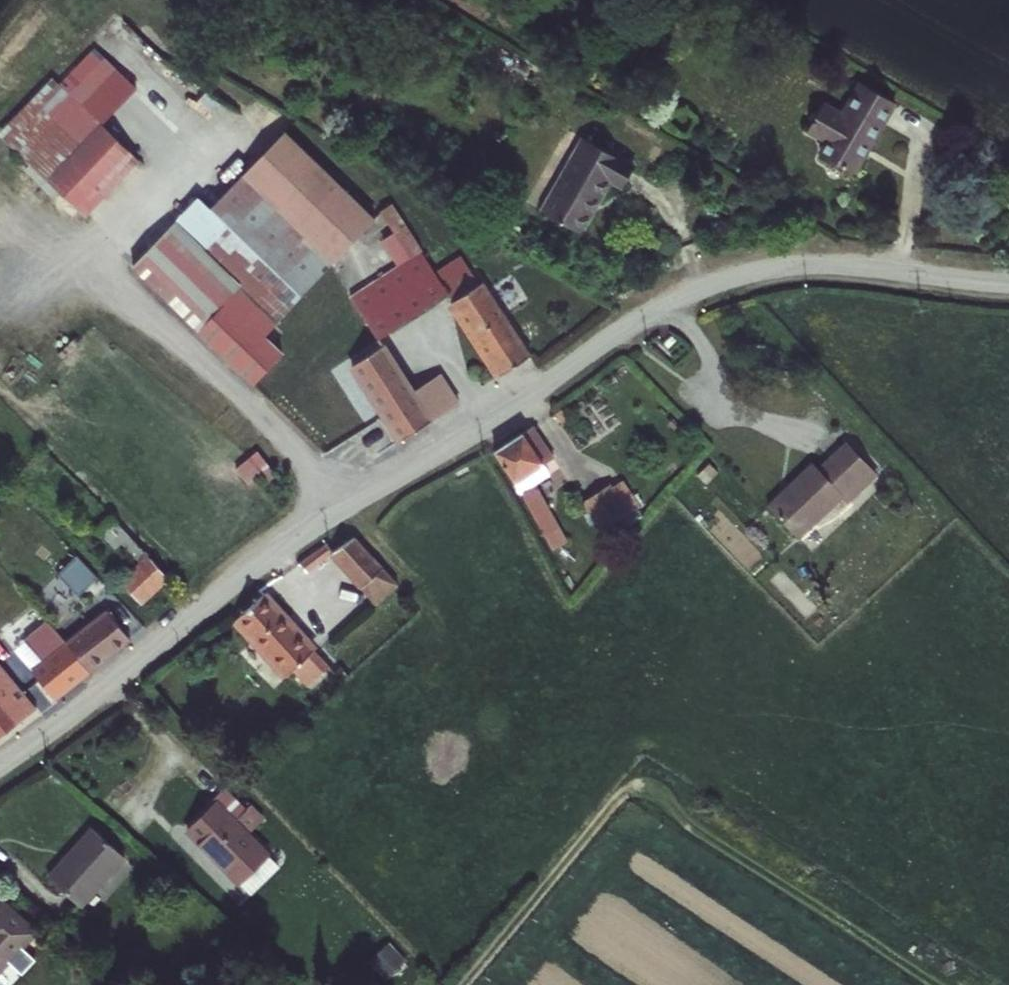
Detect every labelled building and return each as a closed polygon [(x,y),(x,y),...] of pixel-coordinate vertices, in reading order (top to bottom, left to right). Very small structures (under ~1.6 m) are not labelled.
[(806,145),(841,166),(884,98),(847,75),(832,98),(812,87),(794,114),(816,127),(806,145)] [(130,136),(90,94),(34,150),(74,191),(130,136)] [(503,190),(538,208),(566,158),(582,166),(595,141),(545,112),(503,190)] [(204,206),(291,294),(295,289),(318,310),(350,290),(323,263),(365,219),(276,131),(204,206)] [(239,287),(268,316),(291,294),(204,206),(193,194),(171,216),(239,287)] [(171,216),(136,252),(205,323),(239,287),(171,216)] [(318,310),(400,436),(461,397),(441,367),(414,383),(382,333),(450,288),(502,369),(534,350),(486,275),(480,279),(471,267),(476,264),(464,246),(438,262),(425,244),(350,290),(318,310)] [(268,316),(239,287),(205,323),(273,391),(308,358),(303,349),(268,316)] [(400,436),(318,310),(295,289),(291,294),(268,316),(303,349),(308,358),(372,459),(404,441),(400,436)] [(494,451),(544,545),(558,538),(529,484),(541,475),(536,466),(547,460),(527,429),(494,451)] [(832,450),(819,462),(850,494),(865,480),(832,450)] [(800,469),(789,480),(820,513),(832,502),(837,508),(850,494),(819,462),(806,475),(800,469)] [(617,512),(630,504),(618,480),(605,488),(617,512)] [(789,480),(751,516),(783,549),(820,513),(789,480)] [(617,512),(605,488),(580,504),(593,527),(617,512)] [(122,586),(141,605),(167,580),(113,524),(99,537),(117,556),(123,549),(142,569),(122,586)] [(307,564),(315,578),(343,562),(366,592),(389,575),(361,544),(336,557),(333,552),(307,564)] [(43,583),(61,604),(96,575),(76,554),(43,583)] [(262,592),(233,619),(284,680),(291,673),(304,688),(313,681),(322,691),(336,679),(274,602),(295,590),(287,573),(256,588),(262,592)] [(401,588),(389,575),(366,592),(379,607),(401,588)] [(107,608),(64,643),(85,667),(129,634),(107,608)] [(64,643),(13,683),(29,702),(35,709),(88,671),(85,667),(64,643)] [(29,702),(13,683),(0,667),(0,723),(29,702)] [(224,789),(211,800),(215,806),(187,832),(235,883),(263,855),(250,840),(264,826),(224,789)] [(97,833),(51,878),(82,907),(126,862),(97,833)] [(35,935),(2,903),(0,905),(0,972),(35,935)] [(389,976),(409,957),(391,938),(372,957),(389,976)]
